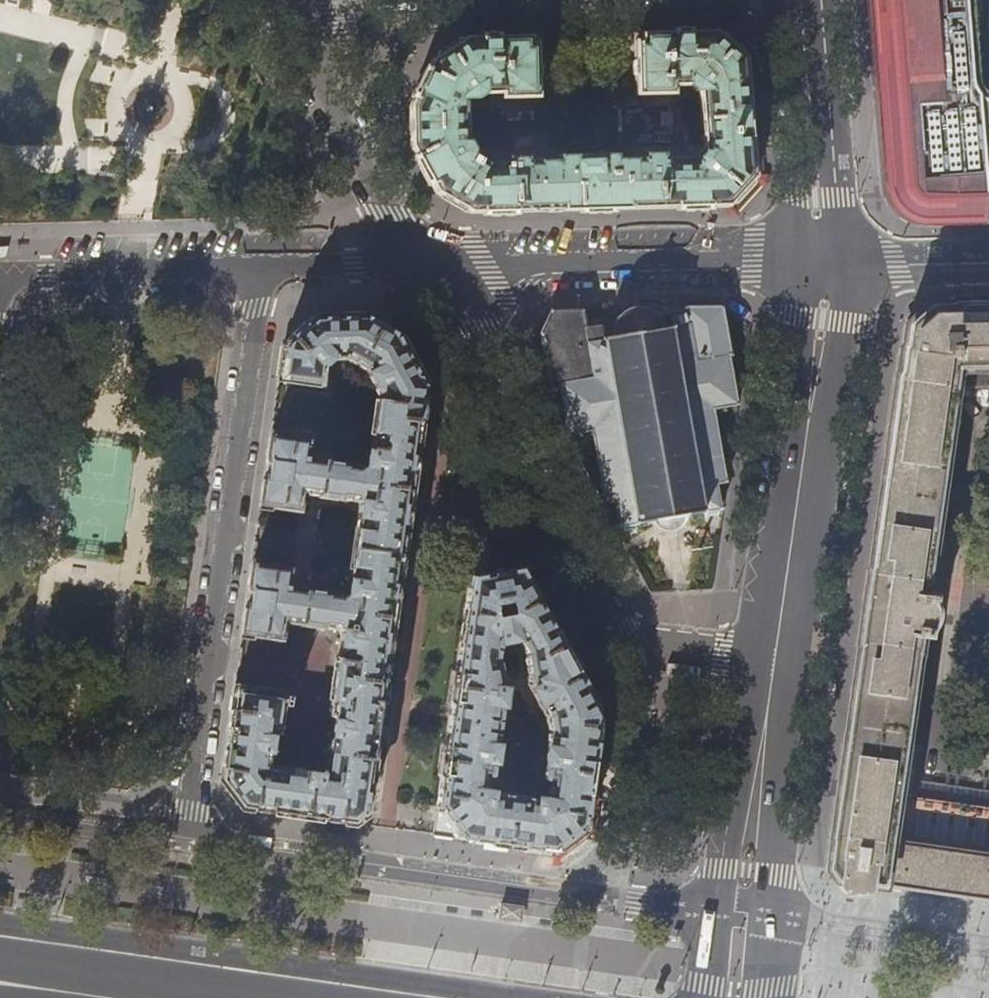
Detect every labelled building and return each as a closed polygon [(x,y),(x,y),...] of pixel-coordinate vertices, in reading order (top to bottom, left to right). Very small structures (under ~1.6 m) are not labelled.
[(875,114),(880,178),(881,191),(885,202),(889,209),(895,216),(902,221),(909,224),(916,226),(944,227),(985,226),(985,220),(988,219),(988,0),(866,0),(875,114)] [(435,193),(470,213),(520,212),(678,208),(728,206),(754,177),(753,155),(746,66),(745,58),(716,32),(635,34),(637,95),(675,94),(675,86),(688,85),(695,91),(699,91),(704,151),(699,158),(665,159),(664,154),(646,154),(646,158),(617,158),(617,155),(560,156),(560,160),(528,161),(528,158),(509,158),(510,163),(489,164),(476,157),(477,155),(470,141),(468,141),(467,100),(477,99),(486,93),(503,93),(503,99),(539,97),(537,36),(466,38),(432,60),(410,106),(410,119),(411,147),(435,193)] [(856,659),(830,839),(829,846),(826,870),(835,882),(839,882),(839,886),(843,893),(855,894),(861,895),(868,890),(868,886),(884,888),(884,885),(897,887),(965,896),(988,899),(988,807),(912,797),(911,798),(896,795),(916,654),(917,654),(920,636),(926,637),(927,631),(931,625),(933,619),(933,610),(931,605),(932,598),(925,597),(927,580),(954,386),(955,386),(956,372),(988,371),(988,300),(952,301),(952,304),(943,305),(928,305),(905,325),(902,350),(900,350),(898,363),(896,378),(895,377),(868,571),(867,571),(857,645),(856,659)] [(682,311),(654,316),(652,314),(646,311),(640,309),(636,309),(629,310),(626,311),(621,314),(616,317),(613,323),(583,327),(582,310),(551,311),(540,334),(550,387),(559,386),(568,434),(591,430),(605,503),(614,501),(618,527),(652,522),(652,520),(686,515),(687,516),(721,509),(716,484),(726,482),(714,409),(737,405),(729,356),(732,355),(721,307),(684,307),(682,311)] [(298,816),(364,825),(379,722),(399,577),(418,446),(426,387),(399,336),(370,319),(364,316),(313,317),(283,344),(278,380),(323,387),(323,382),(329,383),(331,374),(325,373),(326,367),(331,361),(349,360),(365,370),(380,396),(380,401),(378,401),(372,434),(373,434),(371,451),(367,450),(365,467),(347,464),(348,462),(324,458),(324,461),(307,458),(310,439),(271,434),(265,472),(260,507),(312,514),(314,495),(319,496),(319,498),(342,501),(343,499),(360,502),(358,518),(350,578),(349,578),(346,595),(330,593),(330,590),(306,587),(306,589),(300,588),(303,570),(252,562),(248,590),(242,636),(282,641),(284,623),(301,625),(300,627),(324,630),(325,628),(341,631),(339,647),(340,647),(338,659),(337,659),(329,716),(333,717),(329,739),(327,739),(325,754),(327,755),(324,774),(322,773),(323,771),(320,770),(319,773),(313,772),(314,770),(289,767),(289,769),(270,766),(274,733),(279,734),(283,707),(288,708),(290,697),(234,688),(228,735),(222,777),(246,809),(298,816)] [(444,744),(442,747),(438,775),(439,777),(442,777),(433,835),(515,847),(554,852),(586,828),(591,794),(596,755),(600,727),(600,723),(596,703),(555,626),(523,567),(470,577),(457,670),(455,670),(452,673),(448,702),(450,704),(452,704),(446,744),(444,744)] [(502,904),(500,918),(521,922),(523,908),(502,904)]
